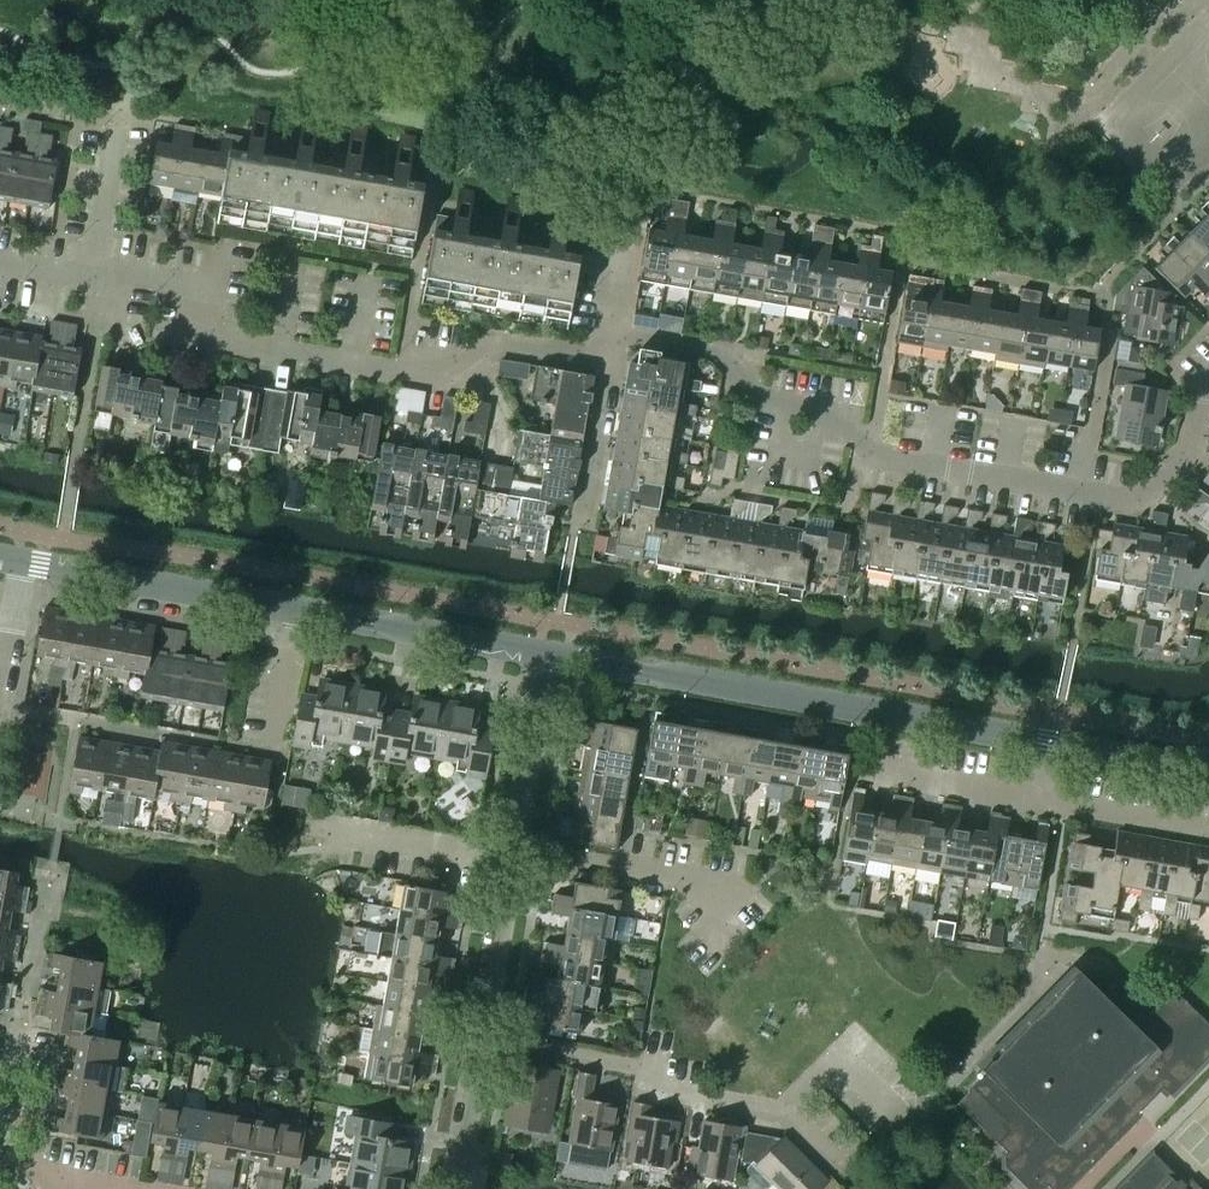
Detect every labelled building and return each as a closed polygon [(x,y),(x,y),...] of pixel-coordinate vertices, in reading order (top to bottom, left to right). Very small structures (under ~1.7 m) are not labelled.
[(266,230),(281,144),(264,141),(266,132),(268,116),(255,113),(252,129),(250,138),(235,136),(224,198),(222,197),(217,222),(266,230)] [(314,239),(330,152),(312,149),(314,141),(317,124),(303,122),(300,138),(299,147),(281,144),(266,230),(314,239)] [(174,189),(185,127),(175,125),(172,141),(174,141),(174,144),(173,146),(156,143),(149,184),(174,189)] [(198,193),(205,151),(189,148),(190,144),(192,144),(194,128),(185,127),(174,189),(198,193)] [(16,154),(4,151),(5,142),(10,143),(13,130),(0,128),(0,200),(7,201),(16,154)] [(363,247),(378,161),(361,158),(362,150),(362,151),(365,133),(351,130),(348,148),(347,155),(330,152),(314,239),(363,247)] [(27,205),(40,135),(27,132),(25,146),(30,147),(28,156),(16,154),(7,201),(27,205)] [(224,198),(235,136),(223,134),(220,149),(222,150),(222,154),(205,151),(198,193),(222,197),(224,198)] [(48,209),(57,161),(43,159),(45,149),(50,150),(52,137),(40,135),(27,205),(48,209)] [(412,256),(427,170),(409,167),(410,160),(414,141),(400,139),(397,157),(395,164),(378,161),(363,247),(412,256)] [(470,313),(486,224),(468,221),(469,214),(473,196),(459,193),(456,211),(454,218),(437,215),(421,304),(470,313)] [(664,285),(679,201),(654,196),(640,281),(664,285)] [(689,289),(698,238),(681,235),(682,230),(684,231),(689,203),(679,201),(664,285),(689,289)] [(518,321),(534,232),(517,229),(518,222),(521,204),(507,202),(504,220),(503,227),(486,224),(470,313),(518,321)] [(1205,203),(1200,208),(1208,217),(1208,207),(1205,203)] [(1200,208),(1193,216),(1200,222),(1188,233),(1208,253),(1208,217),(1200,208)] [(567,330),(583,241),(565,238),(566,231),(569,213),(556,210),(552,229),(551,235),(534,232),(518,321),(567,330)] [(761,302),(776,219),(766,217),(761,244),(763,245),(762,249),(746,246),(737,298),(761,302)] [(786,306),(794,255),(778,252),(779,247),(781,248),(784,232),(774,230),(776,219),(761,302),(786,306)] [(713,293),(725,222),(716,220),(713,236),(715,236),(714,241),(698,238),(689,289),(713,293)] [(737,298),(746,246),(730,243),(730,239),(732,239),(735,224),(725,222),(713,293),(737,298)] [(809,310),(824,227),(814,225),(810,253),(812,253),(811,258),(794,255),(786,306),(809,310)] [(834,315),(842,263),(826,261),(827,256),(829,256),(834,229),(824,227),(809,310),(834,315)] [(1188,233),(1177,244),(1171,238),(1165,245),(1208,288),(1208,274),(1208,273),(1208,272),(1208,253),(1188,233)] [(858,319),(873,235),(872,235),(870,247),(861,246),(858,261),(860,262),(859,266),(842,263),(834,315),(858,319)] [(883,323),(892,272),(875,269),(876,264),(878,265),(882,237),(873,235),(858,319),(883,323)] [(1165,245),(1159,251),(1165,257),(1153,268),(1184,298),(1194,287),(1205,297),(1208,293),(1208,288),(1165,245)] [(1175,345),(1181,308),(1169,306),(1171,296),(1142,268),(1115,295),(1112,310),(1113,310),(1114,306),(1142,311),(1137,339),(1175,345)] [(922,347),(933,279),(909,275),(897,343),(922,347)] [(948,346),(955,305),(938,302),(939,297),(941,297),(943,281),(933,279),(922,347),(947,352),(948,346)] [(971,350),(982,288),(972,287),(969,302),(971,303),(970,307),(955,305),(948,346),(971,350)] [(995,354),(1002,313),(986,310),(987,305),(989,306),(992,290),(982,288),(971,350),(995,354)] [(994,360),(1018,364),(1031,291),(1022,289),(1018,311),(1020,311),(1019,316),(1002,313),(995,354),(994,360)] [(1043,369),(1044,363),(1051,322),(1035,319),(1035,314),(1037,314),(1041,292),(1031,291),(1018,364),(1043,369)] [(1093,372),(1100,330),(1083,327),(1084,322),(1086,323),(1089,301),(1080,299),(1079,305),(1068,367),(1093,372)] [(1068,367),(1079,305),(1069,303),(1066,319),(1068,320),(1067,324),(1051,322),(1044,363),(1068,367)] [(52,391),(64,324),(52,321),(49,335),(54,335),(53,345),(42,343),(43,337),(41,337),(33,382),(32,382),(31,387),(52,391)] [(73,395),(81,350),(68,347),(69,338),(74,339),(77,326),(64,324),(52,391),(73,395)] [(14,332),(0,330),(0,386),(4,387),(14,332)] [(33,382),(41,337),(14,332),(4,387),(15,389),(17,379),(32,382),(33,382)] [(686,381),(689,364),(660,359),(661,353),(640,349),(637,364),(630,363),(630,365),(632,366),(629,383),(627,382),(625,389),(654,393),(655,385),(684,390),(699,393),(701,383),(686,381)] [(155,424),(162,386),(163,382),(119,375),(120,369),(103,365),(91,430),(109,433),(112,415),(130,418),(130,420),(133,421),(132,427),(154,430),(155,424)] [(582,441),(593,376),(536,366),(530,400),(541,402),(541,404),(545,405),(545,403),(555,405),(550,435),(582,441)] [(1158,427),(1164,392),(1142,388),(1144,374),(1115,369),(1112,384),(1127,387),(1118,439),(1154,445),(1157,432),(1160,433),(1161,427),(1158,427)] [(681,405),(684,390),(655,385),(654,393),(625,389),(628,390),(625,407),(622,406),(621,413),(649,417),(651,410),(679,414),(695,417),(696,408),(681,405)] [(212,452),(220,402),(178,395),(179,389),(162,386),(155,424),(154,430),(150,449),(167,452),(171,434),(189,438),(189,440),(193,441),(192,448),(212,452)] [(268,415),(269,415),(272,395),(271,395),(269,406),(256,404),(257,394),(223,387),(220,402),(212,452),(227,455),(229,445),(262,451),(268,415)] [(312,444),(319,412),(321,397),(287,391),(283,417),(269,415),(268,415),(262,451),(298,457),(301,442),(312,444)] [(690,441),(692,432),(677,429),(679,414),(651,410),(649,417),(621,413),(621,414),(623,414),(620,431),(618,431),(617,437),(645,442),(646,434),(675,438),(690,441)] [(420,425),(421,414),(400,411),(398,421),(420,425)] [(1058,423),(1060,412),(1051,411),(1049,422),(1058,423)] [(375,445),(378,426),(380,417),(362,414),(361,419),(319,412),(312,444),(310,454),(311,454),(310,460),(329,464),(330,457),(336,458),(336,456),(355,459),(351,477),(375,481),(381,447),(375,445)] [(1069,414),(1060,412),(1058,423),(1067,425),(1069,414)] [(452,430),(454,420),(432,416),(431,427),(452,430)] [(484,436),(486,426),(465,422),(463,432),(484,436)] [(580,461),(578,461),(582,441),(550,435),(519,430),(513,462),(542,468),(542,469),(543,469),(538,500),(553,503),(570,507),(577,469),(579,470),(580,461)] [(686,465),(688,456),(673,454),(675,438),(646,434),(645,442),(617,437),(617,438),(619,438),(616,455),(614,455),(613,461),(641,466),(642,458),(671,463),(686,465)] [(404,513),(415,455),(415,451),(392,447),(392,445),(383,444),(383,445),(382,445),(381,447),(375,481),(371,507),(368,522),(381,525),(379,534),(400,537),(401,528),(404,513)] [(736,465),(737,464),(740,447),(728,444),(726,453),(725,462),(736,465)] [(437,519),(448,461),(448,457),(425,453),(425,451),(416,449),(415,451),(415,455),(404,513),(401,528),(413,530),(412,539),(432,543),(434,534),(437,519)] [(725,462),(726,453),(715,451),(712,468),(723,470),(725,462)] [(492,492),(497,465),(458,459),(459,457),(448,455),(448,457),(448,461),(437,519),(434,534),(446,536),(444,545),(465,549),(471,517),(476,489),(492,492)] [(668,479),(671,463),(642,458),(641,466),(613,461),(613,462),(615,462),(612,479),(610,479),(608,486),(611,487),(636,491),(638,483),(662,487),(682,490),(683,481),(668,479)] [(722,478),(733,480),(736,465),(725,462),(723,470),(722,478)] [(508,495),(513,468),(497,465),(492,492),(508,495)] [(722,478),(723,470),(712,468),(709,485),(721,487),(722,478)] [(658,511),(659,506),(662,487),(638,483),(636,491),(611,487),(608,504),(605,503),(604,511),(630,515),(632,506),(658,511)] [(551,517),(553,503),(538,500),(508,495),(492,492),(476,489),(471,517),(515,525),(512,541),(511,541),(510,546),(524,548),(524,550),(544,554),(549,525),(551,526),(553,517),(551,517)] [(1197,489),(1188,501),(1193,505),(1205,504),(1208,507),(1208,497),(1197,489)] [(887,543),(891,518),(874,515),(875,508),(885,502),(886,495),(871,492),(862,540),(871,542),(866,570),(891,575),(896,545),(887,543)] [(911,548),(915,523),(898,520),(900,512),(909,506),(910,499),(895,497),(891,518),(887,543),(896,545),(891,575),(916,579),(921,549),(911,548)] [(749,551),(753,525),(736,523),(738,515),(747,509),(748,502),(733,499),(729,521),(724,547),(734,549),(729,577),(730,578),(731,573),(739,574),(739,579),(754,582),(759,553),(749,551)] [(935,552),(939,527),(923,524),(924,517),(933,510),(934,504),(919,501),(915,523),(911,548),(921,549),(916,579),(940,583),(945,554),(935,552)] [(773,556),(777,530),(760,527),(762,519),(771,513),(772,506),(757,504),(753,525),(749,551),(759,553),(754,582),(755,577),(764,578),(763,583),(778,586),(783,557),(773,556)] [(959,556),(964,531),(947,528),(948,521),(957,514),(959,508),(943,505),(939,527),(935,552),(945,554),(940,583),(964,587),(969,558),(959,556)] [(653,535),(658,511),(632,506),(630,515),(628,528),(619,526),(617,539),(607,537),(604,553),(622,556),(622,554),(639,557),(638,559),(641,560),(646,534),(653,535)] [(676,539),(680,513),(664,510),(664,507),(659,506),(658,511),(653,535),(660,536),(655,565),(658,565),(658,560),(667,562),(666,566),(681,569),(686,541),(676,539)] [(799,560),(804,534),(804,532),(802,531),(801,534),(785,531),(786,524),(795,517),(796,510),(781,508),(777,530),(773,556),(783,557),(778,586),(779,586),(780,581),(788,583),(787,588),(803,590),(808,562),(799,560)] [(983,561),(988,536),(971,533),(972,525),(982,519),(983,512),(967,509),(964,531),(959,556),(969,558),(964,587),(988,592),(993,562),(983,561)] [(700,543),(705,517),(688,514),(688,512),(681,510),(680,513),(676,539),(686,541),(681,569),(682,569),(683,564),(691,566),(690,571),(705,573),(710,545),(700,543)] [(1201,522),(1199,520),(1197,523),(1208,531),(1208,510),(1201,522)] [(1143,589),(1149,558),(1159,560),(1163,536),(1167,514),(1152,511),(1151,518),(1157,527),(1156,535),(1139,532),(1135,556),(1125,554),(1120,584),(1143,589)] [(1007,565),(1012,540),(995,536),(996,529),(1006,523),(1007,516),(992,514),(988,536),(983,561),(993,562),(988,592),(1012,596),(1017,567),(1007,565)] [(724,547),(729,521),(712,518),(712,516),(705,515),(705,517),(700,543),(710,545),(705,573),(706,573),(707,568),(715,570),(714,575),(729,577),(734,549),(724,547)] [(1032,569),(1036,544),(1019,541),(1021,534),(1030,527),(1031,521),(1016,518),(1012,540),(1007,565),(1017,567),(1012,596),(1037,600),(1042,571),(1032,569)] [(1059,572),(1063,546),(1061,546),(1060,548),(1043,545),(1045,538),(1054,531),(1055,525),(1040,522),(1036,544),(1032,569),(1042,571),(1037,600),(1062,605),(1067,574),(1059,572)] [(1120,584),(1125,554),(1135,556),(1139,532),(1140,529),(1132,528),(1132,530),(1115,527),(1115,525),(1113,525),(1111,532),(1097,529),(1093,550),(1099,551),(1094,580),(1120,584)] [(853,551),(846,550),(848,535),(827,532),(826,538),(804,534),(799,560),(808,562),(821,564),(819,573),(837,576),(834,592),(845,594),(849,571),(847,570),(850,553),(852,554),(853,551)] [(1189,579),(1171,576),(1173,566),(1183,567),(1185,552),(1188,538),(1180,536),(1180,539),(1163,536),(1159,560),(1149,558),(1143,589),(1144,589),(1142,601),(1165,605),(1167,593),(1169,593),(1170,588),(1187,591),(1189,579)] [(1206,556),(1185,552),(1183,567),(1173,566),(1171,576),(1189,579),(1187,591),(1196,593),(1197,588),(1208,590),(1208,551),(1206,556)] [(64,667),(74,612),(45,607),(36,655),(54,658),(53,665),(64,667)] [(91,665),(100,617),(74,612),(64,667),(74,669),(75,662),(91,665)] [(117,677),(127,622),(100,617),(91,665),(108,668),(107,675),(117,677)] [(150,649),(151,650),(155,627),(127,622),(117,677),(128,679),(129,671),(144,674),(145,671),(146,672),(150,649)] [(162,700),(174,630),(161,628),(159,641),(164,642),(162,651),(151,650),(150,649),(146,672),(145,671),(144,674),(140,697),(162,700)] [(181,704),(190,656),(178,654),(179,645),(184,646),(187,632),(174,630),(162,700),(181,704)] [(201,708),(214,637),(201,635),(199,648),(204,649),(202,658),(190,656),(181,704),(201,708)] [(223,711),(231,666),(231,663),(217,661),(219,652),(224,653),(226,640),(214,637),(201,708),(223,711)] [(342,744),(353,683),(320,678),(319,682),(317,696),(302,694),(301,697),(302,698),(302,700),(301,699),(292,747),(309,750),(310,745),(321,747),(322,740),(342,744)] [(397,711),(383,708),(386,689),(353,683),(342,744),(374,749),(373,756),(372,761),(387,763),(397,711)] [(436,760),(447,700),(415,694),(411,713),(397,711),(387,763),(403,766),(404,762),(405,755),(436,760)] [(494,727),(477,725),(479,710),(480,706),(447,700),(436,760),(457,764),(455,771),(467,773),(466,777),(484,781),(485,776),(491,740),(493,733),(491,733),(492,731),(493,731),(494,727)] [(671,767),(678,725),(663,722),(664,714),(655,712),(644,776),(669,781),(671,767)] [(693,785),(704,721),(696,719),(694,728),(678,725),(671,767),(686,769),(683,783),(693,785)] [(633,754),(637,729),(590,721),(586,746),(633,754)] [(719,775),(727,734),(711,731),(713,722),(704,721),(693,785),(703,787),(705,773),(719,775)] [(741,794),(752,729),(744,728),(743,736),(727,734),(719,775),(734,778),(731,792),(741,794)] [(768,784),(775,742),(760,739),(761,731),(752,729),(741,794),(751,795),(753,781),(768,784)] [(790,802),(801,738),(792,736),(791,745),(775,742),(768,784),(782,786),(780,800),(790,802)] [(98,790),(106,742),(78,737),(69,792),(81,794),(82,787),(98,790)] [(814,800),(823,751),(808,748),(809,739),(801,738),(790,802),(799,804),(800,798),(814,800)] [(124,802),(133,747),(106,742),(98,790),(115,793),(114,800),(124,802)] [(180,802),(190,747),(161,742),(159,751),(161,752),(154,787),(156,787),(155,790),(171,793),(169,800),(180,802)] [(838,811),(850,746),(841,745),(839,753),(823,751),(814,800),(829,803),(828,809),(838,811)] [(629,778),(633,754),(586,746),(581,770),(629,778)] [(161,752),(159,751),(133,747),(124,802),(135,804),(136,797),(154,800),(155,790),(156,787),(154,787),(161,752)] [(208,800),(216,752),(190,747),(180,802),(190,804),(192,797),(208,800)] [(234,811),(243,756),(216,752),(208,800),(225,802),(223,810),(234,811)] [(263,809),(272,761),(243,756),(234,811),(244,813),(246,806),(263,809)] [(625,803),(629,778),(581,770),(577,794),(625,803)] [(299,808),(302,790),(283,786),(280,804),(299,808)] [(867,860),(876,813),(859,810),(860,805),(862,806),(865,790),(854,788),(842,860),(866,864),(867,860)] [(620,827),(625,803),(577,794),(573,818),(620,827)] [(891,864),(903,797),(893,795),(891,811),(893,811),(892,816),(876,813),(867,860),(891,864)] [(915,869),(924,822),(907,819),(908,814),(910,814),(913,799),(903,797),(891,864),(915,869)] [(939,873),(951,805),(942,804),(939,819),(941,820),(940,824),(924,822),(915,869),(939,873)] [(964,877),(972,830),(956,827),(957,823),(959,823),(961,807),(951,805),(939,873),(964,877)] [(988,882),(1000,816),(1000,814),(990,812),(987,828),(989,828),(988,833),(972,830),(964,877),(988,882)] [(1012,886),(1020,839),(1004,836),(1005,831),(1007,831),(1009,818),(1000,816),(988,882),(1012,886)] [(616,852),(620,827),(573,818),(568,843),(616,852)] [(1037,890),(1049,825),(1038,823),(1036,836),(1038,837),(1037,842),(1020,839),(1012,886),(1037,890)] [(476,838),(478,828),(471,826),(467,829),(465,837),(476,838)] [(1112,859),(1099,856),(1101,848),(1089,845),(1090,835),(1074,832),(1071,850),(1073,850),(1070,867),(1068,867),(1068,869),(1094,874),(1092,882),(1118,887),(1123,861),(1112,859)] [(1137,863),(1141,839),(1124,836),(1124,834),(1117,833),(1112,859),(1123,861),(1118,887),(1141,891),(1145,864),(1137,863)] [(1161,867),(1165,843),(1148,840),(1149,838),(1141,837),(1141,839),(1137,863),(1145,864),(1141,891),(1137,910),(1147,912),(1150,897),(1165,899),(1170,869),(1161,867)] [(1185,872),(1189,848),(1172,845),(1173,842),(1165,841),(1165,843),(1161,867),(1170,869),(1165,899),(1162,915),(1171,916),(1174,901),(1189,904),(1195,873),(1185,872)] [(1197,849),(1197,847),(1190,845),(1189,848),(1185,872),(1195,873),(1189,904),(1186,919),(1195,920),(1198,906),(1208,907),(1208,851),(1197,849)] [(19,863),(11,862),(9,870),(14,871),(19,868),(19,863)] [(18,873),(0,870),(0,896),(27,900),(29,888),(16,885),(18,873)] [(618,916),(622,891),(575,882),(572,900),(567,899),(567,897),(554,894),(552,904),(618,916)] [(1113,919),(1118,887),(1092,882),(1091,889),(1065,884),(1065,886),(1067,887),(1064,904),(1062,903),(1058,921),(1075,924),(1077,914),(1089,916),(1090,907),(1113,911),(1112,918),(1112,919),(1113,919)] [(443,909),(446,892),(404,885),(400,910),(462,921),(464,911),(448,908),(448,910),(443,909)] [(27,900),(0,896),(0,921),(9,923),(11,911),(25,913),(27,900)] [(613,940),(618,916),(552,904),(550,914),(564,916),(564,914),(569,915),(566,931),(613,940)] [(437,941),(440,925),(445,926),(445,928),(460,930),(462,921),(400,910),(396,934),(437,941)] [(1129,921),(1113,919),(1112,919),(1110,930),(1127,933),(1129,921)] [(9,923),(0,921),(0,945),(19,949),(21,936),(7,934),(9,923)] [(955,924),(937,921),(934,935),(953,938),(955,924)] [(434,957),(437,941),(396,934),(381,931),(377,955),(391,958),(453,969),(455,959),(439,956),(439,958),(434,957)] [(609,964),(613,940),(566,931),(563,948),(558,947),(559,945),(543,942),(541,952),(609,964)] [(19,949),(0,945),(0,971),(1,971),(3,959),(16,962),(19,949)] [(98,988),(102,963),(100,962),(101,953),(74,948),(72,957),(50,953),(47,967),(61,969),(59,981),(98,988)] [(605,989),(609,964),(541,952),(540,962),(555,965),(556,963),(560,963),(558,979),(558,980),(588,985),(588,986),(605,989)] [(429,990),(432,973),(436,974),(436,976),(452,979),(453,969),(391,958),(387,982),(429,990)] [(1208,1057),(1208,1025),(1174,992),(1150,1016),(1115,981),(1102,994),(1078,971),(980,1070),(985,1074),(956,1104),(1007,1152),(1005,1154),(1005,1167),(1027,1188),(1044,1188),(1047,1186),(1051,1188),(1064,1188),(1168,1083),(1176,1091),(1208,1057)] [(601,1012),(605,989),(588,986),(588,985),(558,980),(558,979),(546,977),(544,992),(523,989),(521,999),(584,1009),(601,1012)] [(110,990),(98,988),(59,981),(57,992),(43,990),(41,1003),(106,1014),(110,990)] [(10,997),(12,984),(0,982),(0,995),(10,997)] [(426,1006),(429,990),(387,982),(383,1006),(445,1016),(447,1008),(431,1005),(431,1007),(426,1006)] [(10,997),(0,995),(0,1009),(8,1010),(10,997)] [(579,1034),(584,1009),(521,999),(520,1008),(535,1011),(536,1009),(541,1010),(538,1027),(579,1034)] [(105,1038),(109,1015),(106,1014),(41,1003),(39,1015),(52,1018),(50,1030),(66,1033),(66,1032),(89,1036),(90,1036),(105,1038)] [(445,1016),(383,1006),(377,1005),(373,1029),(420,1038),(423,1021),(428,1022),(427,1024),(443,1027),(445,1016)] [(420,1038),(373,1029),(363,1028),(359,1052),(436,1066),(438,1056),(422,1053),(422,1055),(417,1054),(420,1038)] [(119,1041),(105,1038),(90,1036),(89,1036),(66,1032),(66,1033),(64,1045),(77,1048),(75,1059),(115,1066),(119,1041)] [(436,1066),(359,1052),(368,1054),(364,1078),(411,1087),(415,1070),(419,1071),(419,1072),(435,1075),(436,1066)] [(127,1068),(115,1066),(75,1059),(73,1071),(60,1068),(58,1081),(111,1090),(122,1092),(127,1068)] [(552,1098),(556,1073),(517,1066),(507,1121),(530,1125),(529,1128),(546,1131),(550,1111),(546,1110),(549,1098),(552,1098)] [(611,1151),(619,1105),(590,1100),(594,1075),(579,1072),(574,1099),(577,1099),(569,1144),(611,1151)] [(106,1115),(111,1090),(58,1081),(55,1094),(69,1096),(67,1108),(106,1115)] [(174,1160),(183,1107),(158,1102),(151,1142),(163,1144),(161,1158),(174,1160)] [(675,1143),(679,1122),(648,1117),(650,1105),(633,1102),(627,1141),(630,1141),(627,1162),(667,1169),(672,1143),(675,1143)] [(200,1151),(207,1111),(183,1107),(174,1160),(186,1162),(189,1148),(200,1151)] [(102,1140),(106,1115),(67,1108),(65,1119),(51,1116),(49,1130),(102,1140)] [(222,1168),(231,1115),(207,1111),(200,1151),(212,1153),(209,1166),(222,1168)] [(248,1159),(255,1120),(231,1115),(222,1168),(235,1171),(237,1157),(248,1159)] [(410,1143),(399,1141),(393,1140),(395,1125),(350,1117),(348,1133),(359,1135),(354,1164),(405,1173),(407,1163),(411,1161),(412,1152),(410,1148),(410,1143)] [(270,1177),(280,1124),(255,1120),(248,1159),(260,1161),(258,1175),(270,1177)] [(150,1133),(151,1124),(138,1122),(137,1131),(150,1133)] [(733,1174),(739,1141),(741,1128),(703,1122),(698,1149),(692,1148),(688,1173),(713,1177),(714,1170),(733,1174)] [(298,1168),(305,1128),(280,1124),(270,1177),(283,1179),(285,1166),(298,1168)] [(786,1141),(784,1139),(782,1140),(745,1134),(740,1161),(753,1163),(754,1161),(758,1164),(757,1166),(780,1188),(819,1188),(827,1181),(786,1141)] [(1183,1188),(1186,1185),(1153,1152),(1117,1188),(1184,1188),(1183,1188)] [(406,1187),(403,1183),(405,1173),(354,1164),(349,1188),(406,1188),(406,1187)]
